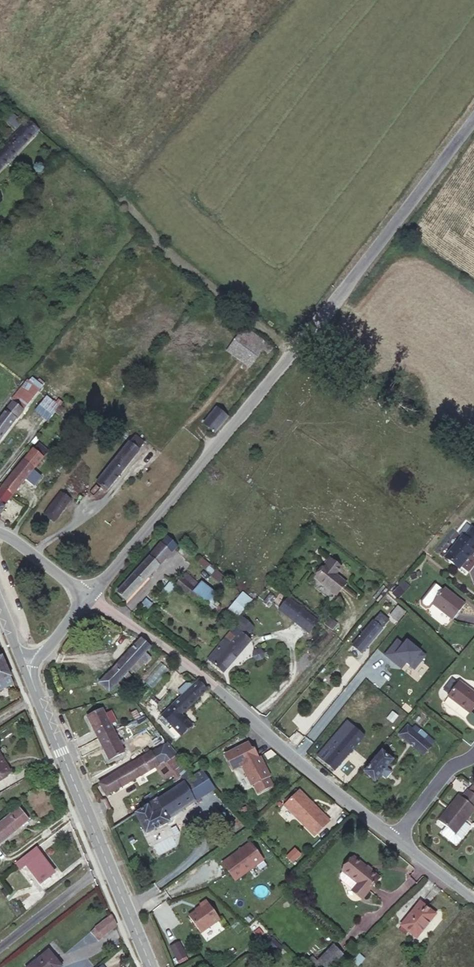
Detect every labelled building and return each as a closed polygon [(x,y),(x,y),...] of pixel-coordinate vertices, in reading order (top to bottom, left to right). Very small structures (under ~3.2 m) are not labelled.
[(21,122),(9,111),(4,116),(16,127),(21,122)] [(29,121),(0,150),(0,169),(39,130),(29,121)] [(265,343),(247,329),(236,344),(233,342),(227,351),(249,367),(265,343)] [(45,384),(34,375),(6,410),(7,411),(0,419),(0,440),(24,409),(45,384)] [(52,401),(59,406),(67,396),(60,390),(52,401)] [(50,418),(59,406),(52,401),(46,397),(39,406),(43,409),(41,411),(50,418)] [(227,417),(216,407),(204,423),(215,432),(227,417)] [(44,425),(50,418),(41,411),(35,418),(36,419),(44,425)] [(144,442),(136,436),(129,443),(97,483),(106,490),(138,450),(144,442)] [(39,442),(33,450),(43,457),(48,450),(39,442)] [(33,449),(2,488),(12,496),(43,457),(33,450),(33,449)] [(5,507),(3,506),(12,496),(2,488),(0,490),(0,513),(5,507)] [(60,492),(54,500),(65,508),(71,500),(60,492)] [(65,508),(54,500),(43,514),(53,521),(57,519),(65,508)] [(445,557),(458,568),(473,548),(473,531),(466,525),(458,535),(461,537),(445,557)] [(149,556),(159,566),(177,546),(168,537),(149,556)] [(126,600),(159,566),(149,556),(117,591),(126,600)] [(223,577),(201,558),(198,562),(212,574),(211,575),(219,582),(223,577)] [(336,595),(346,583),(335,574),(341,567),(331,560),(316,578),(336,595)] [(190,596),(199,584),(186,573),(176,585),(190,596)] [(169,594),(176,585),(171,581),(164,590),(169,594)] [(201,583),(199,584),(190,596),(203,607),(215,594),(201,583)] [(464,605),(444,588),(443,590),(435,584),(421,601),(422,604),(426,607),(429,607),(432,603),(452,620),(464,605)] [(227,610),(237,618),(253,598),(242,590),(227,610)] [(318,620),(289,597),(280,609),(309,632),(318,620)] [(212,612),(219,603),(212,598),(205,607),(212,612)] [(152,604),(146,599),(142,604),(148,608),(152,604)] [(405,612),(398,606),(390,615),(397,622),(405,612)] [(368,646),(389,620),(380,612),(358,638),(368,646)] [(240,632),(234,627),(223,640),(229,645),(240,632)] [(223,640),(207,660),(222,674),(250,641),(240,632),(229,645),(223,640)] [(139,639),(97,684),(106,692),(127,670),(132,674),(142,663),(143,664),(148,659),(142,654),(148,648),(139,639)] [(397,640),(384,655),(398,666),(403,661),(414,670),(425,656),(406,641),(403,645),(397,640)] [(257,660),(263,659),(264,652),(260,649),(254,650),(252,656),(257,660)] [(0,651),(0,689),(13,683),(0,651)] [(443,690),(449,694),(457,683),(451,679),(443,690)] [(182,695),(155,721),(163,730),(170,724),(181,735),(191,725),(181,714),(207,690),(198,681),(190,688),(182,695)] [(449,694),(447,696),(470,713),(473,708),(473,693),(459,681),(457,683),(449,694)] [(178,691),(182,695),(190,688),(186,684),(178,691)] [(100,710),(84,719),(106,761),(122,754),(108,726),(113,723),(109,713),(103,716),(100,710)] [(364,735),(347,721),(317,756),(334,771),(364,735)] [(431,745),(407,725),(398,735),(423,755),(431,745)] [(152,741),(154,745),(162,740),(161,736),(152,741)] [(177,754),(164,740),(150,748),(151,751),(148,753),(156,766),(164,761),(165,762),(177,754)] [(252,750),(248,743),(225,755),(233,770),(242,766),(251,785),(253,784),(257,793),(273,786),(268,776),(270,776),(260,756),(258,758),(254,749),(252,750)] [(393,760),(382,751),(363,772),(375,781),(393,760)] [(140,759),(99,783),(107,795),(156,766),(148,753),(139,758),(140,759)] [(10,772),(0,754),(0,778),(10,772)] [(183,762),(177,754),(165,762),(177,779),(182,776),(178,767),(183,762)] [(190,771),(183,762),(178,767),(182,776),(190,771)] [(203,770),(202,771),(185,782),(195,801),(215,788),(203,770)] [(195,801),(185,782),(159,799),(158,798),(148,805),(147,803),(146,804),(147,805),(135,813),(146,833),(169,821),(168,819),(195,801)] [(468,789),(462,797),(459,795),(448,808),(450,809),(440,821),(447,827),(443,832),(443,836),(455,845),(458,844),(462,839),(456,834),(473,811),(473,794),(468,789)] [(302,817),(299,820),(315,836),(330,821),(300,790),(288,803),(302,817)] [(285,805),(299,820),(302,817),(288,803),(285,805)] [(29,819),(19,807),(0,823),(0,842),(29,819)] [(262,860),(250,843),(221,863),(234,881),(262,860)] [(54,872),(35,847),(14,863),(19,870),(26,864),(40,883),(54,872)] [(363,898),(379,877),(354,857),(343,870),(343,871),(358,883),(353,890),(363,898)] [(358,883),(343,871),(341,874),(340,878),(342,880),(353,890),(358,883)] [(222,921),(208,901),(201,905),(202,907),(189,915),(201,932),(222,921)] [(416,937),(435,914),(420,902),(401,925),(416,937)] [(112,915),(111,916),(91,931),(99,940),(116,926),(117,925),(112,915)] [(277,952),(283,947),(272,936),(267,942),(277,952)] [(180,938),(170,943),(177,958),(187,953),(180,938)] [(318,961),(324,966),(330,966),(343,954),(334,945),(318,961)] [(62,965),(49,950),(27,966),(60,966),(62,965)] [(358,965),(364,958),(359,953),(352,960),(358,965)] [(304,964),(306,966),(321,966),(311,957),(304,964)]
